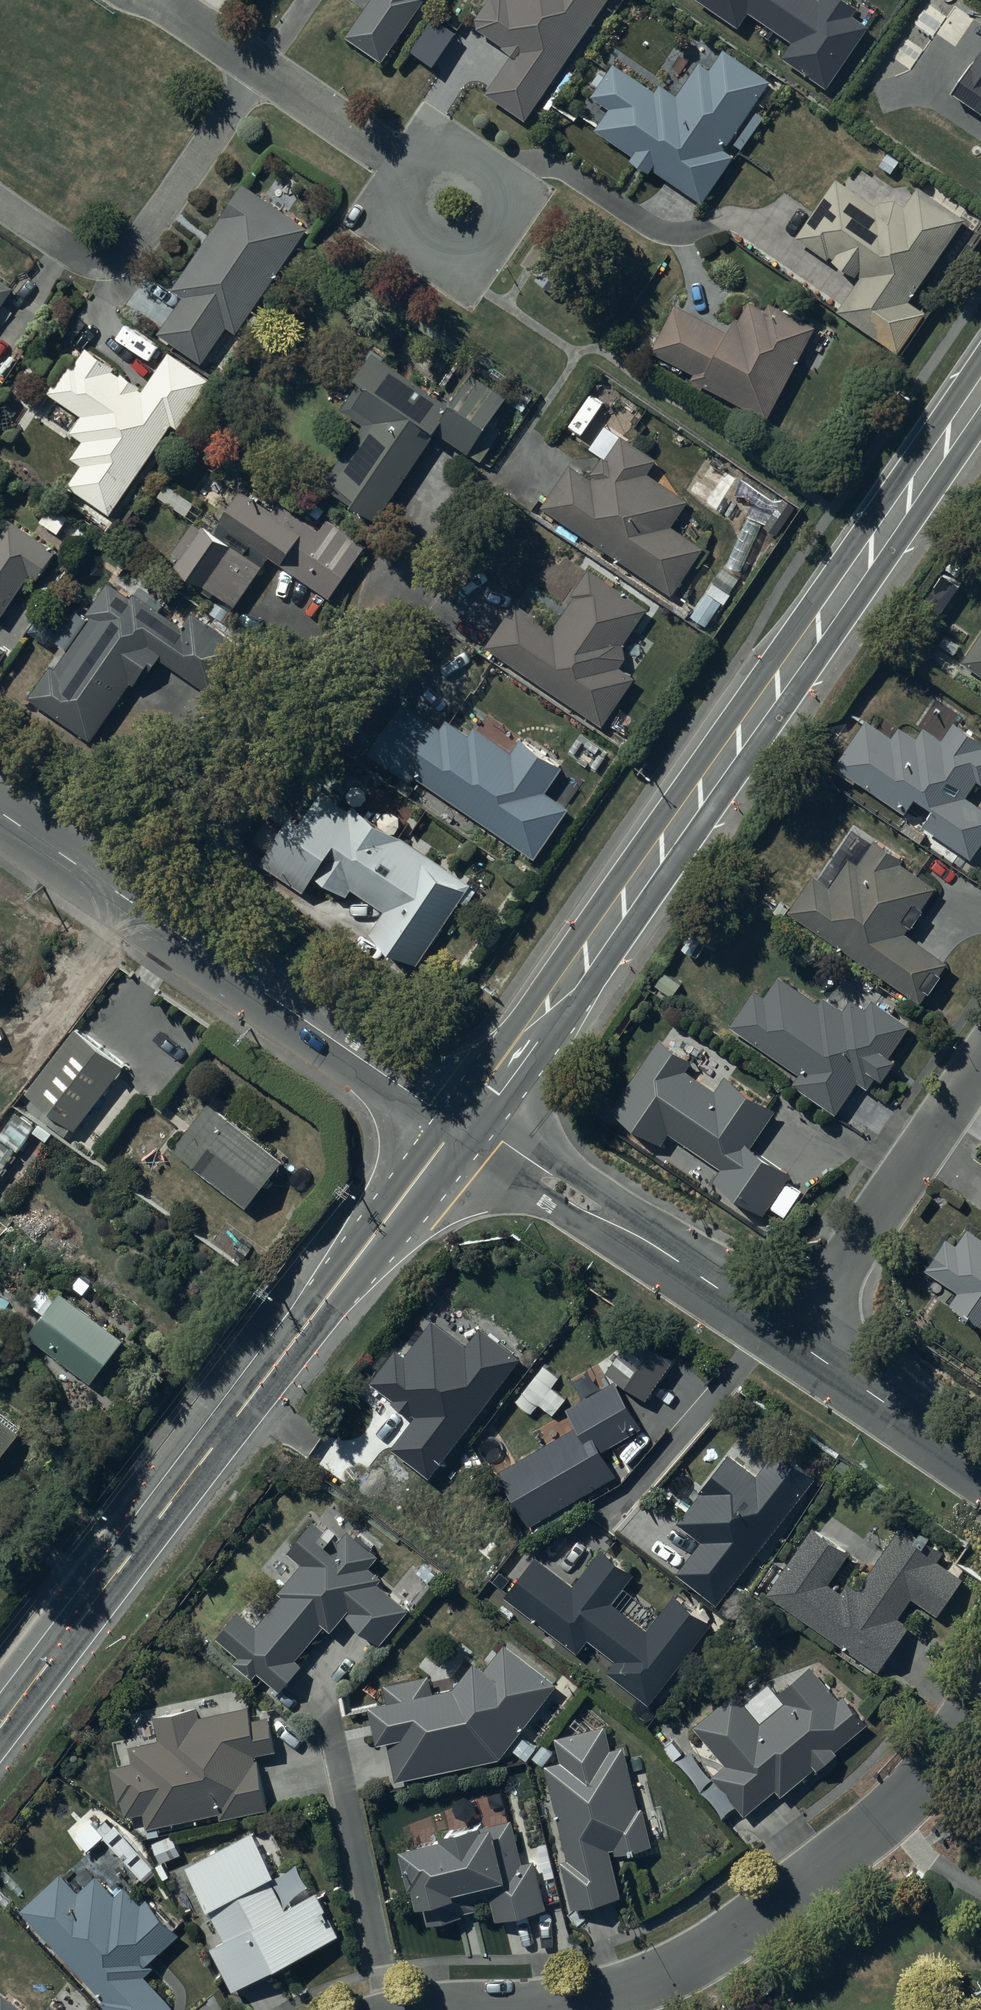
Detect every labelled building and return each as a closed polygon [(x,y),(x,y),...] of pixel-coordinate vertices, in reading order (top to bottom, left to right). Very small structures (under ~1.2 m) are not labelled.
[(355,34),(390,59),(431,0),(379,0),(355,34)] [(618,0),(496,0),(481,21),(523,51),(493,93),(532,121),(618,0)] [(615,105),(600,128),(708,201),(740,153),(730,147),(777,79),(735,50),(721,70),(709,61),(687,92),(672,82),(666,91),(618,58),(595,91),(615,105)] [(886,335),(964,221),(923,194),(912,210),(887,193),(880,203),(844,178),(805,234),(867,276),(846,307),(886,335)] [(310,227),(249,186),(179,290),(188,296),(163,334),(206,363),(233,322),(242,329),(310,227)] [(24,285),(0,269),(0,321),(24,285)] [(686,302),(660,350),(708,375),(704,382),(774,419),(825,322),(785,300),(779,311),(758,300),(748,318),(745,316),(738,329),(686,302)] [(75,457),(85,465),(71,484),(114,516),(180,426),(183,429),(219,380),(201,368),(176,349),(148,386),(93,346),(83,359),(75,353),(49,388),(85,414),(72,432),(86,442),(75,457)] [(343,407),(367,423),(325,484),(378,520),(439,429),(490,464),(533,401),(486,369),(460,406),(380,352),(343,407)] [(606,405),(589,393),(569,419),(586,432),(606,405)] [(573,463),(546,501),(677,593),(707,550),(673,526),(692,498),(651,469),(660,455),(627,432),(594,478),(573,463)] [(174,552),(184,559),(180,565),(254,614),(286,565),(334,597),(372,540),(334,515),(323,532),(279,503),(275,510),(248,492),(228,522),(232,525),(226,534),(198,516),(174,552)] [(1,621),(34,574),(53,587),(73,558),(12,516),(0,533),(0,620),(1,621)] [(514,603),(489,645),(612,719),(639,674),(628,668),(638,651),(627,645),(650,606),(592,571),(557,629),(514,603)] [(92,611),(97,614),(64,665),(58,661),(35,698),(98,738),(140,671),(151,678),(163,660),(221,697),(251,649),(196,614),(190,624),(114,576),(92,611)] [(967,659),(980,668),(980,637),(967,659)] [(417,782),(420,778),(542,857),(574,807),(552,793),(572,762),(531,735),(521,750),(484,726),(479,734),(456,719),(451,727),(408,699),(373,753),(417,782)] [(838,765),(910,813),(922,796),(939,807),(928,824),(980,860),(980,801),(971,794),(980,778),(980,727),(962,715),(945,740),(929,730),(923,739),(906,727),(898,739),(868,719),(838,765)] [(473,884),(359,805),(354,813),(327,795),(315,812),(307,807),(264,869),(310,900),(327,876),(354,895),(356,892),(387,913),(375,931),(420,962),(473,884)] [(819,871),(793,911),(928,996),(953,957),(914,932),(943,887),(914,869),(922,857),(884,833),(864,865),(855,860),(840,885),(819,871)] [(756,985),(730,1023),(804,1073),(797,1084),(839,1113),(863,1078),(872,1085),(879,1074),(886,1079),(902,1056),(895,1052),(914,1023),(880,1000),(875,1007),(856,995),(847,1009),(829,996),(825,1002),(784,974),(771,994),(756,985)] [(126,1059),(84,1026),(33,1093),(51,1107),(42,1119),(66,1138),(126,1059)] [(697,1061),(665,1038),(616,1107),(666,1143),(674,1131),(723,1166),(716,1175),(771,1214),(800,1174),(756,1142),(780,1108),(734,1074),(725,1088),(694,1066),(697,1061)] [(213,1102),(179,1145),(254,1205),(289,1161),(213,1102)] [(2,1141),(0,1143),(0,1182),(40,1121),(19,1107),(0,1135),(0,1140),(2,1141)] [(973,1230),(962,1246),(949,1237),(930,1265),(962,1287),(952,1301),(980,1321),(980,1236),(973,1230)] [(68,1288),(33,1331),(96,1381),(131,1338),(68,1288)] [(647,1421),(624,1380),(575,1406),(584,1423),(504,1467),(536,1526),(621,1479),(603,1446),(647,1421)] [(27,1427),(0,1407),(0,1464),(27,1427)] [(734,1453),(681,1522),(704,1540),(682,1569),(721,1598),(814,1476),(779,1449),(760,1473),(734,1453)] [(285,1588),(292,1594),(264,1626),(245,1609),(222,1636),(246,1657),(242,1661),(263,1679),(269,1672),(286,1687),(312,1657),(307,1653),(333,1624),(342,1632),(355,1617),(385,1643),(417,1607),(381,1575),(389,1566),(381,1560),(388,1552),(357,1525),(344,1540),(319,1518),(293,1547),(309,1561),(285,1588)] [(813,1522),(769,1589),(888,1667),(917,1623),(908,1617),(920,1598),(946,1615),(970,1578),(945,1561),(954,1547),(913,1519),(866,1590),(856,1584),(852,1590),(840,1582),(859,1552),(813,1522)] [(696,1622),(700,1616),(676,1597),(653,1626),(618,1599),(637,1575),(602,1548),(577,1579),(546,1554),(514,1595),(584,1650),(589,1645),(657,1698),(702,1640),(696,1635),(702,1627),(696,1622)] [(390,1742),(395,1741),(404,1780),(504,1759),(563,1678),(510,1639),(478,1683),(439,1691),(436,1679),(392,1688),(394,1698),(381,1701),(390,1742)] [(838,1747),(870,1723),(849,1694),(842,1699),(816,1665),(784,1689),(790,1697),(764,1716),(744,1689),(699,1724),(731,1766),(721,1773),(752,1814),(816,1765),(822,1773),(844,1756),(838,1747)] [(148,1809),(151,1826),(228,1812),(228,1816),(272,1808),(262,1752),(286,1747),(280,1714),(266,1717),(263,1702),(213,1712),(211,1706),(161,1715),(166,1738),(139,1743),(142,1760),(120,1765),(129,1813),(148,1809)] [(567,1759),(552,1762),(571,1858),(568,1858),(577,1904),(628,1894),(620,1852),(659,1844),(652,1806),(647,1807),(635,1747),(617,1751),(613,1727),(563,1737),(567,1759)] [(455,1835),(412,1846),(433,1924),(480,1912),(478,1904),(497,1899),(502,1916),(549,1903),(538,1860),(531,1861),(519,1817),(455,1835)] [(261,1831),(193,1864),(230,1939),(217,1946),(238,1990),(351,1935),(327,1887),(291,1905),(277,1878),(283,1875),(261,1831)] [(26,1908),(108,2000),(106,2002),(114,2009),(179,2009),(143,1969),(183,1933),(155,1901),(148,1908),(130,1887),(119,1897),(102,1878),(88,1891),(69,1869),(26,1908)] [(10,1993),(0,2006),(0,2009),(33,2009),(10,1993)] [(61,2001),(54,2009),(72,2009),(61,2001)]
